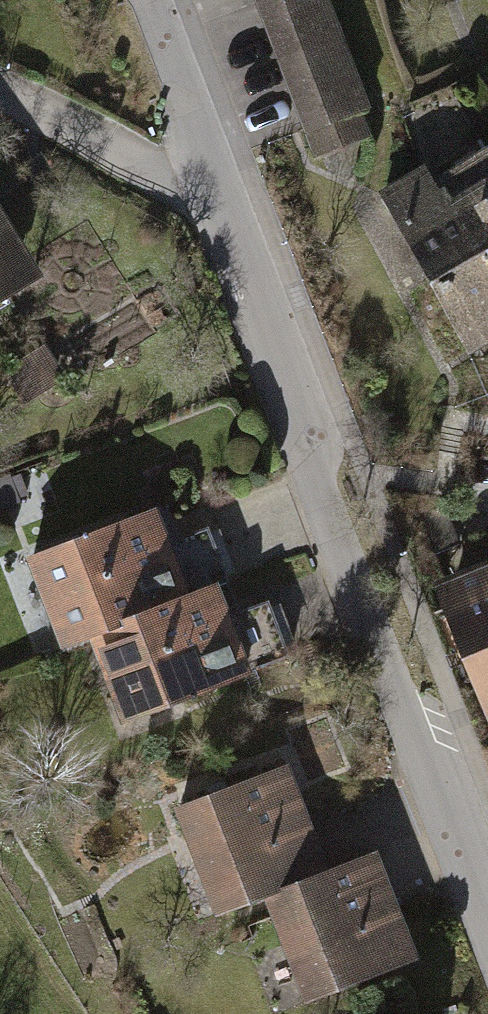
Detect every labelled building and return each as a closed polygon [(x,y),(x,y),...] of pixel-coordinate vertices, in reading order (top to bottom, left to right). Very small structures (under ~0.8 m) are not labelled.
[(344,0),(258,0),(304,115),(320,157),(395,127),(379,88),(344,0)] [(377,186),(470,343),(487,333),(487,142),(434,174),(425,158),(377,186)] [(0,191),(0,322),(69,288),(16,183),(0,191)] [(73,644),(101,633),(186,599),(151,513),(38,557),(73,644)] [(444,589),(487,701),(487,572),(444,589)] [(211,589),(186,599),(101,633),(132,711),(242,668),(211,589)] [(224,911),(274,893),(326,873),(286,766),(184,804),(224,911)] [(368,857),(326,873),(274,893),(314,994),(408,958),(368,857)]
